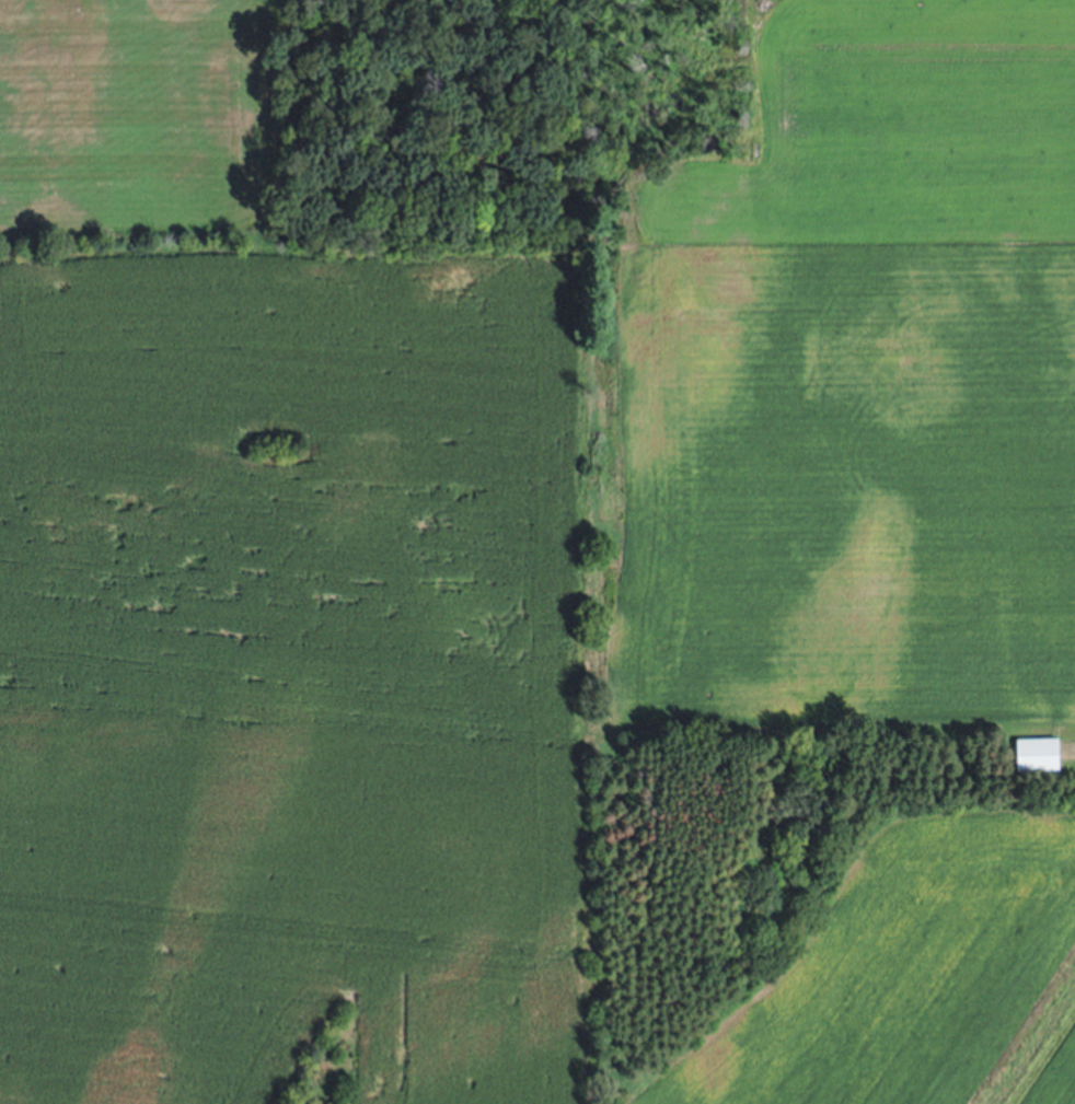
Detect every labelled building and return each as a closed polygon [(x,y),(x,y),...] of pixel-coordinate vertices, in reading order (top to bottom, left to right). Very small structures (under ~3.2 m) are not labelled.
[(1016,740),(1057,739),(1057,770),(1016,770),(1016,740)]
